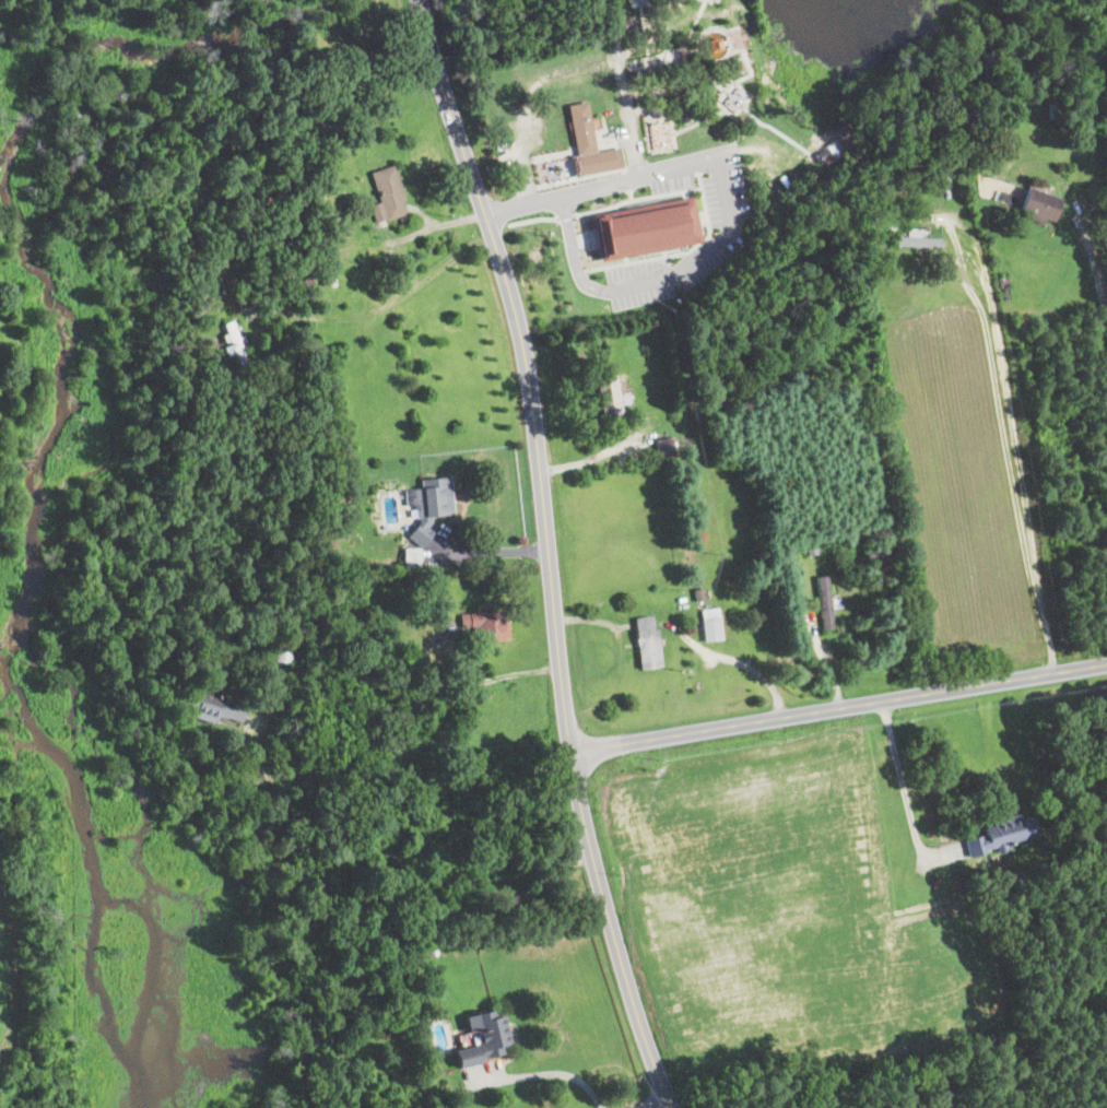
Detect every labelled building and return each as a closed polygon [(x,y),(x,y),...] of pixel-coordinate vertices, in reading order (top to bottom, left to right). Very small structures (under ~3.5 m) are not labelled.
[(723,48),(711,50),(709,39),(720,37),(723,48)] [(745,68),(734,72),(730,61),(741,57),(745,68)] [(746,96),(733,113),(723,104),(737,87),(746,96)] [(591,120),(598,152),(621,148),(624,168),(582,176),(576,177),(572,158),(578,157),(568,106),(588,102),(591,120)] [(1065,118),(1047,119),(1046,103),(1064,102),(1065,118)] [(826,126),(846,151),(856,143),(836,118),(826,126)] [(673,148),(653,151),(649,125),(669,122),(673,148)] [(832,155),(821,163),(815,155),(826,148),(832,155)] [(407,215),(387,222),(370,173),(393,166),(405,201),(402,202),(407,215)] [(952,172),(951,180),(937,179),(938,170),(952,172)] [(1063,200),(1056,223),(1046,220),(1044,225),(1018,216),(1021,210),(1028,188),(1063,200)] [(1004,191),(1002,199),(996,197),(998,189),(1004,191)] [(691,197),(692,201),(697,200),(699,210),(695,211),(697,225),(702,225),(704,236),(700,237),(700,241),(604,261),(603,257),(601,258),(592,214),(600,213),(600,215),(691,197)] [(943,239),(943,248),(895,246),(895,237),(943,239)] [(332,286),(323,286),(323,272),(331,272),(332,286)] [(1009,275),(1011,287),(1001,288),(999,278),(1009,275)] [(246,300),(238,303),(237,296),(245,294),(246,300)] [(234,321),(239,337),(244,335),(246,342),(240,344),(248,365),(239,368),(234,355),(227,357),(224,347),(231,345),(224,325),(234,321)] [(623,414),(604,419),(597,379),(611,377),(616,376),(623,414)] [(676,457),(660,460),(657,439),(672,436),(676,457)] [(449,478),(452,515),(429,517),(431,522),(426,529),(434,533),(421,547),(409,538),(420,523),(420,518),(416,518),(415,506),(407,507),(405,491),(422,488),(421,480),(449,478)] [(819,553),(809,554),(808,543),(819,542),(819,553)] [(422,550),(421,566),(403,566),(404,549),(422,550)] [(835,629),(824,630),(817,578),(828,577),(835,629)] [(704,601),(694,602),(692,589),(703,588),(704,601)] [(723,639),(705,641),(700,611),(719,609),(723,639)] [(507,611),(509,639),(474,641),(473,627),(462,628),(461,614),(507,611)] [(653,627),(653,629),(658,629),(662,668),(640,670),(634,618),(652,616),(653,627)] [(382,624),(382,635),(370,635),(370,623),(382,624)] [(292,661),(286,664),(279,663),(274,658),(274,637),(293,638),(292,661)] [(245,709),(242,721),(240,722),(226,718),(225,720),(217,718),(216,724),(193,718),(196,710),(188,709),(193,691),(246,706),(245,709)] [(1021,814),(1021,818),(1031,815),(1036,836),(1004,845),(1006,852),(999,854),(997,848),(987,851),(987,853),(969,858),(965,840),(986,835),(984,829),(992,827),(991,823),(1021,814)] [(1028,887),(1017,891),(1013,874),(1023,871),(1028,887)] [(425,959),(417,960),(415,946),(423,945),(425,959)] [(494,1011),(496,1018),(505,1016),(511,1045),(504,1047),(505,1054),(482,1060),(482,1063),(459,1069),(459,1068),(455,1051),(480,1046),(476,1033),(470,1034),(467,1017),(494,1011)]
